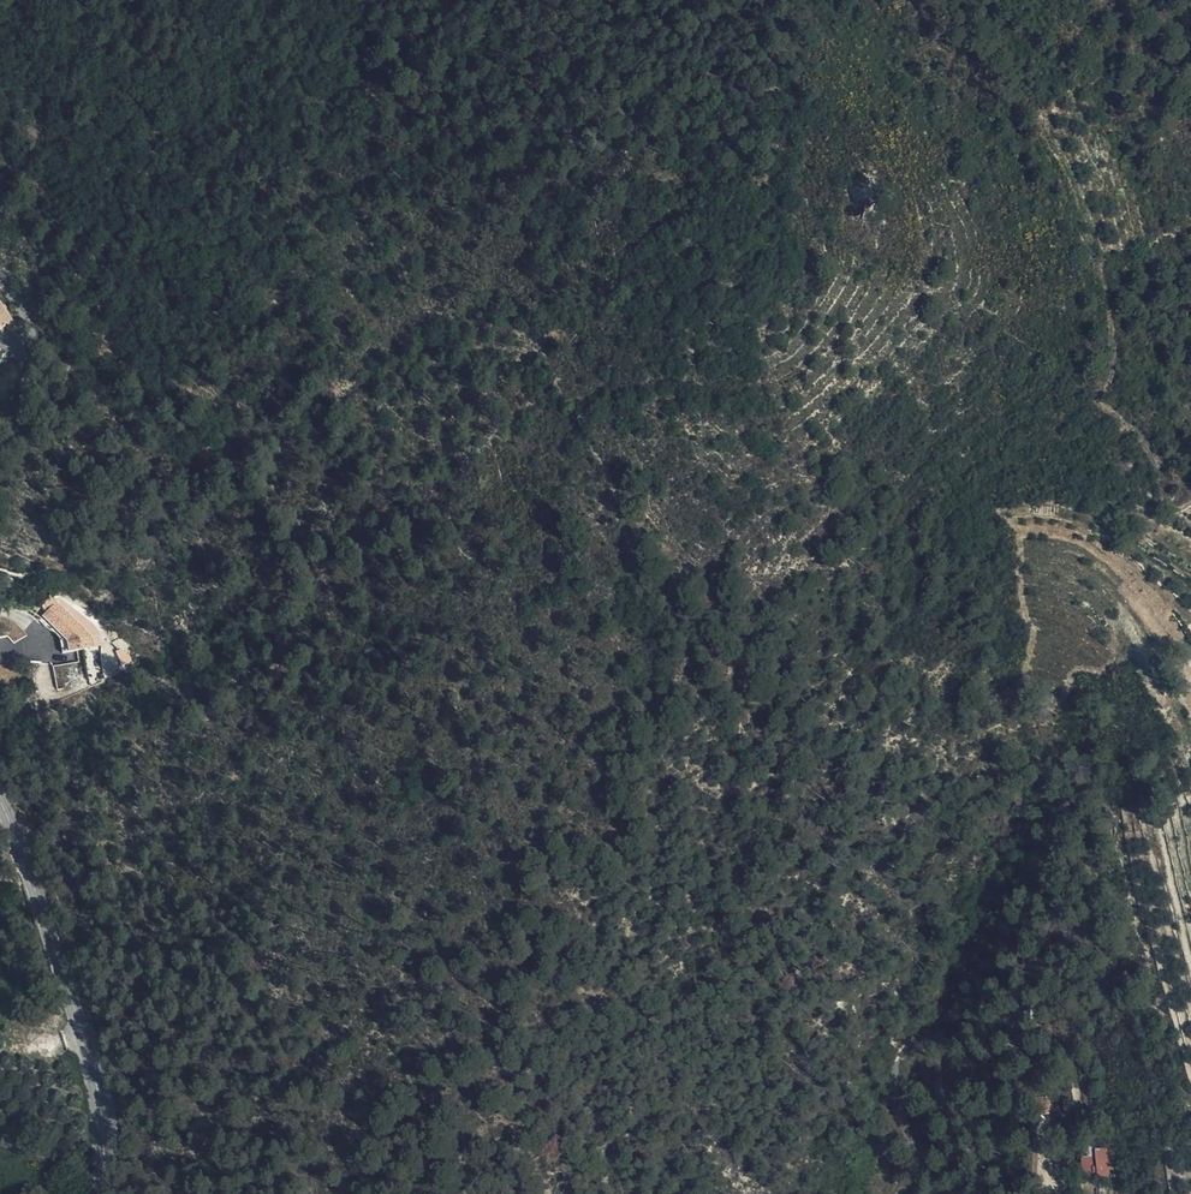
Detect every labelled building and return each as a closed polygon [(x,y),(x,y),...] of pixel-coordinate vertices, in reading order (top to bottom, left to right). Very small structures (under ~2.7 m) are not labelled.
[(11,320),(10,318),(0,302),(0,327),(11,320)] [(55,602),(41,615),(67,641),(67,647),(90,646),(89,637),(55,602)] [(1081,1147),(1082,1170),(1095,1170),(1095,1147),(1081,1147)] [(1097,1172),(1110,1171),(1109,1147),(1096,1147),(1097,1172)]
